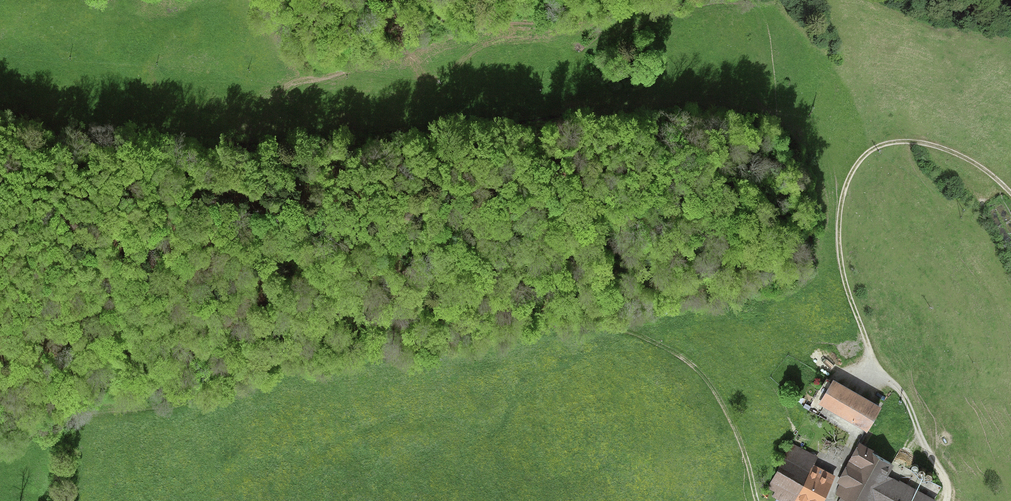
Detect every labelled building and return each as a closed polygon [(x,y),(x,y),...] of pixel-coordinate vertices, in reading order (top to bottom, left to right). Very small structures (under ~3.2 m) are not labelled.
[(856,424),(869,402),(827,379),(815,401),(856,424)] [(884,474),(890,463),(858,445),(838,481),(846,485),(837,500),(932,500),(884,474)] [(795,498),(801,500),(820,500),(831,479),(804,466),(809,457),(787,446),(768,484),(776,488),(772,496),(782,500),(794,500),(795,498)]
